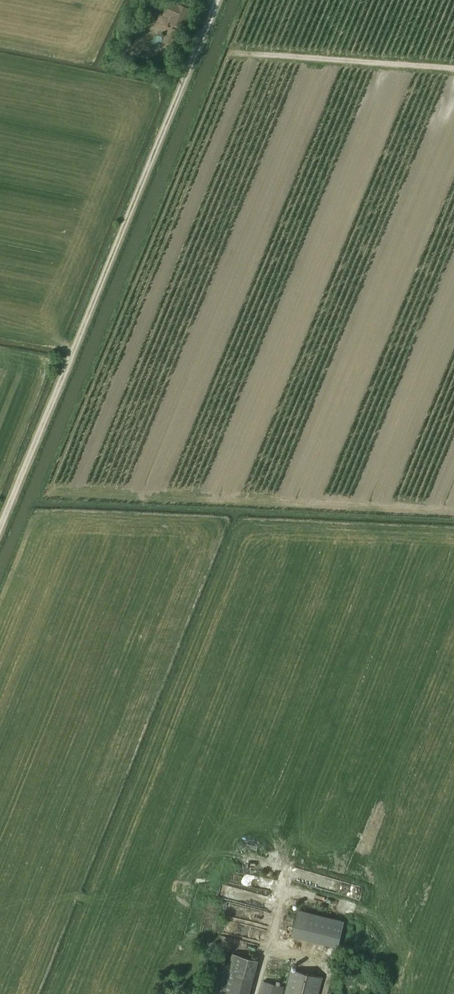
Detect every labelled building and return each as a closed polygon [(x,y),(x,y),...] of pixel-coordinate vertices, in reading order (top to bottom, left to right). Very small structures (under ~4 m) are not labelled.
[(192,9),(171,0),(165,13),(173,16),(172,19),(185,24),(192,9)] [(144,3),(139,15),(153,21),(158,9),(144,3)] [(348,884),(325,877),(321,887),(345,894),(348,884)] [(219,882),(215,896),(251,905),(255,892),(219,882)] [(299,906),(292,932),(337,945),(345,919),(299,906)] [(257,960),(233,953),(222,993),(248,993),(257,960)] [(291,969),(284,993),(318,993),(323,977),(291,969)] [(285,986),(263,981),(260,993),(282,993),(285,986)]
